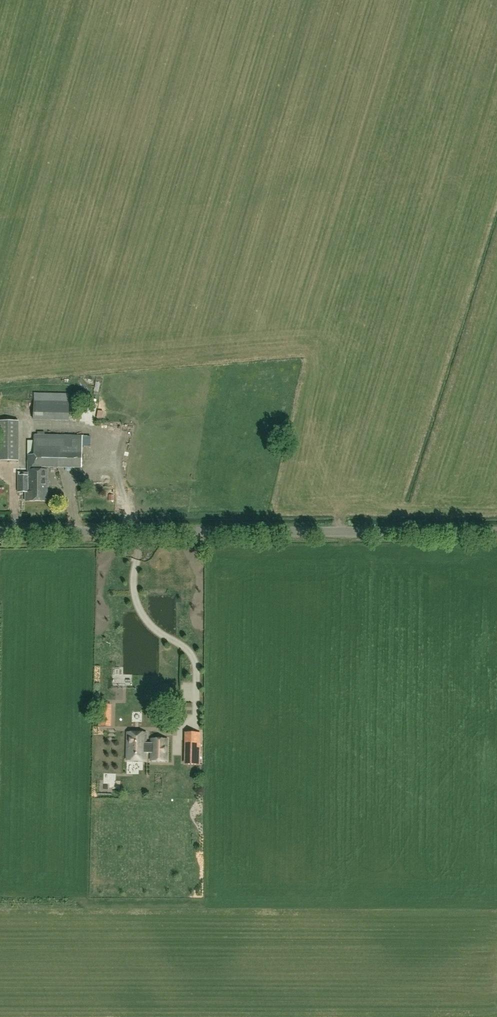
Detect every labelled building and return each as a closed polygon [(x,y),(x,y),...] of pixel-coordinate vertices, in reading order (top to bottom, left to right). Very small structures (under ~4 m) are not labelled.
[(34,394),(33,407),(33,420),(69,421),(69,395),(34,394)] [(19,419),(0,418),(0,459),(19,459),(19,419)] [(28,454),(28,473),(28,485),(48,485),(48,470),(47,470),(47,466),(57,466),(57,467),(81,467),(81,436),(34,436),(34,443),(34,444),(34,454),(28,454)] [(48,485),(28,485),(28,473),(18,473),(18,492),(26,492),(26,501),(48,501),(48,485)] [(146,743),(146,733),(128,733),(127,762),(145,762),(145,753),(151,753),(151,755),(151,760),(167,761),(167,755),(167,740),(152,739),(152,743),(146,743)] [(186,743),(186,764),(199,764),(199,743),(186,743)]
